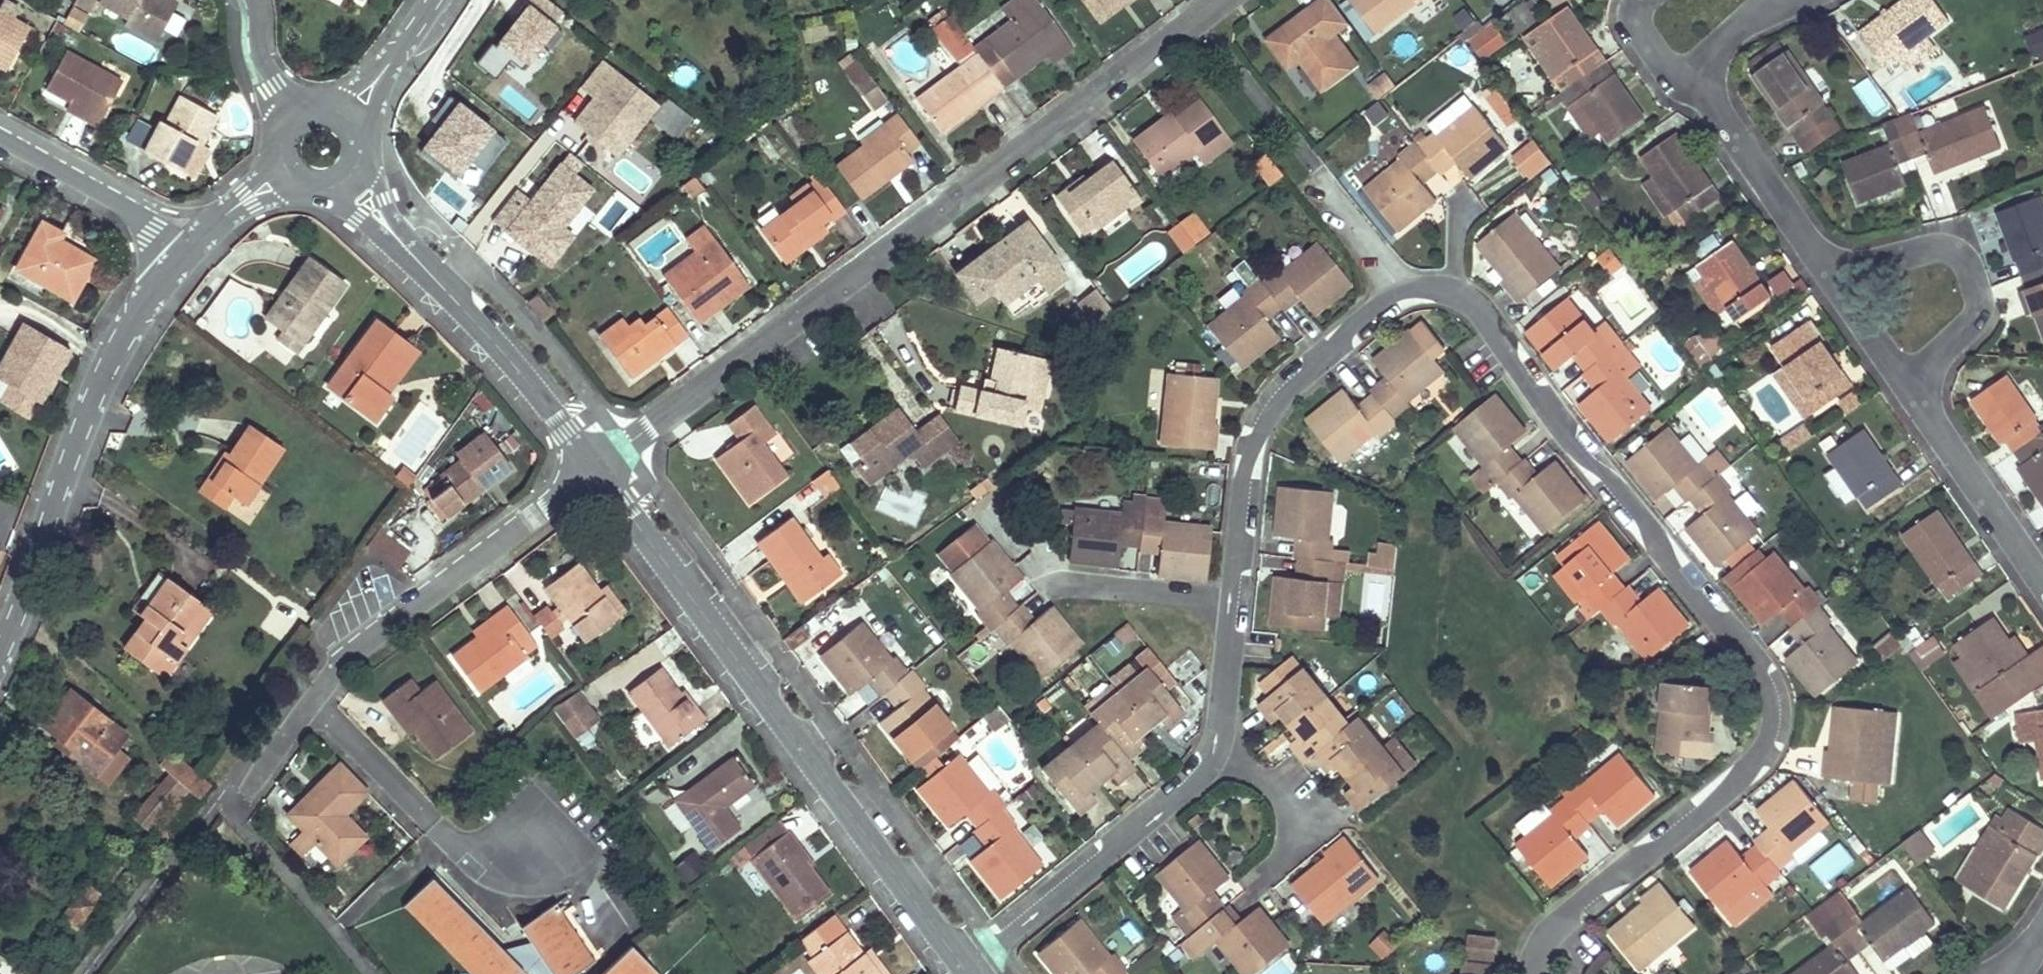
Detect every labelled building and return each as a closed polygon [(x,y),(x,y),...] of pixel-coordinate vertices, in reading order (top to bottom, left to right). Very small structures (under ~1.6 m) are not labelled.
[(74,3),(92,13),(99,2),(127,18),(124,23),(156,41),(177,3),(172,0),(75,0),(74,3)] [(551,32),(562,18),(538,0),(527,0),(513,17),(517,20),(512,26),(493,51),(489,48),(474,68),(493,82),(507,64),(518,73),(539,47),(547,54),(559,38),(551,32)] [(1094,18),(1118,0),(1081,0),(1094,18)] [(1094,18),(1099,24),(1127,3),(1125,0),(1118,0),(1094,18)] [(1340,30),(1350,23),(1333,0),(1322,0),(1269,39),(1289,67),(1301,58),(1307,54),(1312,60),(1306,65),(1323,89),(1351,69),(1329,38),(1340,30)] [(1377,33),(1421,0),(1352,0),(1377,33)] [(1872,23),(1875,28),(1864,37),(1884,64),(1895,55),(1897,57),(1948,20),(1934,0),(1903,0),(1872,23)] [(1038,2),(973,51),(977,56),(1002,89),(1067,40),(1038,2)] [(72,3),(61,19),(78,30),(89,14),(72,3)] [(1524,35),(1563,90),(1560,93),(1568,105),(1578,98),(1599,129),(1608,141),(1644,116),(1614,73),(1608,77),(1599,65),(1591,53),(1597,49),(1567,6),(1524,35)] [(0,12),(0,58),(13,65),(32,30),(0,12)] [(517,20),(513,17),(509,24),(512,26),(517,20)] [(955,64),(958,69),(914,103),(939,136),(1002,89),(977,56),(973,51),(948,17),(930,31),(955,64)] [(1494,21),(1469,38),(1482,58),(1508,41),(1494,21)] [(1875,28),(1872,23),(1860,31),(1864,37),(1875,28)] [(2042,56),(2042,29),(2029,33),(2036,58),(2042,56)] [(1362,61),(1340,30),(1329,38),(1351,69),(1362,61)] [(1591,53),(1599,65),(1605,61),(1597,49),(1591,53)] [(1752,73),(1789,126),(1795,122),(1803,134),(1830,115),(1821,102),(1824,101),(1787,49),(1752,73)] [(126,83),(70,53),(50,90),(74,103),(90,112),(87,118),(102,126),(126,83)] [(1301,58),(1306,65),(1312,60),(1307,54),(1301,58)] [(0,58),(0,71),(9,75),(13,65),(0,58)] [(859,88),(873,106),(884,98),(870,80),(856,61),(846,68),(859,88)] [(1608,77),(1614,73),(1605,61),(1599,65),(1608,77)] [(652,102),(601,62),(581,87),(595,98),(575,123),(606,148),(626,123),(631,127),(652,102)] [(1387,70),(1367,84),(1377,98),(1397,84),(1387,70)] [(1853,86),(1874,117),(1892,105),(1871,74),(1853,86)] [(1497,87),(1486,96),(1509,126),(1519,118),(1497,87)] [(1376,98),(1364,113),(1381,126),(1392,110),(1376,98)] [(1578,98),(1568,105),(1590,136),(1599,129),(1578,98)] [(222,120),(184,99),(169,128),(164,125),(147,155),(183,175),(200,145),(206,149),(222,120)] [(667,100),(651,120),(675,139),(691,119),(667,100)] [(1134,140),(1163,178),(1201,149),(1209,160),(1231,144),(1198,100),(1173,120),(1165,126),(1161,120),(1134,140)] [(454,182),(468,163),(482,174),(505,144),(448,101),(431,124),(435,127),(440,131),(431,142),(420,156),(454,182)] [(655,105),(652,102),(631,127),(626,123),(606,148),(615,155),(655,105)] [(90,112),(74,103),(70,109),(87,118),(90,112)] [(1475,105),(1436,136),(1434,133),(1419,145),(1416,141),(1399,154),(1402,158),(1364,189),(1396,229),(1435,198),(1423,183),(1418,176),(1434,163),(1436,166),(1452,154),(1457,160),(1470,177),(1508,147),(1475,105)] [(1895,155),(1909,150),(1923,144),(1926,152),(1934,173),(1982,154),(1976,139),(1997,131),(1986,106),(1919,132),(1911,113),(1883,124),(1890,143),(1841,162),(1857,202),(1906,183),(1902,172),(1895,155)] [(137,114),(125,138),(141,146),(153,123),(137,114)] [(1169,114),(1161,120),(1165,126),(1173,120),(1169,114)] [(1808,154),(1841,131),(1830,115),(1803,134),(1797,139),(1808,154)] [(920,145),(898,117),(884,128),(887,132),(863,149),(837,168),(860,200),(912,162),(907,155),(920,145)] [(1797,139),(1803,134),(1795,122),(1789,126),(1797,139)] [(431,142),(440,131),(435,127),(427,139),(431,142)] [(887,132),(884,128),(860,146),(863,149),(887,132)] [(1640,155),(1652,174),(1675,209),(1679,206),(1687,219),(1715,201),(1706,187),(1711,184),(1676,132),(1640,155)] [(1535,136),(1512,153),(1530,178),(1553,161),(1535,136)] [(1912,158),(1926,152),(1923,144),(1909,150),(1912,158)] [(1912,158),(1909,150),(1895,155),(1902,172),(1915,166),(1912,158)] [(1265,153),(1253,162),(1271,184),(1283,175),(1265,153)] [(1439,170),(1442,173),(1457,160),(1452,154),(1436,166),(1439,170)] [(1075,191),(1071,187),(1057,198),(1069,214),(1078,206),(1088,219),(1095,228),(1126,204),(1123,200),(1134,192),(1112,162),(1087,182),(1075,191)] [(1423,183),(1439,170),(1436,166),(1434,163),(1418,176),(1423,183)] [(518,191),(493,222),(508,234),(512,229),(517,234),(514,238),(538,258),(548,246),(559,256),(574,238),(563,229),(593,192),(561,166),(532,202),(518,191)] [(1675,209),(1652,174),(1642,181),(1665,215),(1675,209)] [(1075,191),(1087,182),(1083,177),(1071,187),(1075,191)] [(792,196),(797,204),(760,231),(784,263),(805,248),(798,239),(819,223),(827,218),(830,222),(845,212),(822,181),(809,191),(805,186),(792,196)] [(1706,187),(1715,201),(1720,198),(1711,184),(1706,187)] [(2026,287),(2034,310),(2042,334),(2042,212),(2042,210),(2037,196),(1997,211),(2016,260),(2021,257),(2032,285),(2026,287)] [(1079,227),(1088,219),(1078,206),(1069,214),(1079,227)] [(1194,244),(1211,231),(1196,210),(1179,224),(1194,244)] [(1514,212),(1482,238),(1495,254),(1489,259),(1504,277),(1500,280),(1518,302),(1560,268),(1514,212)] [(18,268),(73,298),(94,259),(58,240),(61,233),(42,223),(18,268)] [(825,232),(819,223),(798,239),(805,248),(825,232)] [(1036,279),(1044,291),(1066,275),(1058,264),(1028,223),(989,252),(990,254),(976,264),(975,262),(957,275),(978,304),(995,292),(1003,304),(1036,279)] [(512,229),(508,234),(514,238),(517,234),(512,229)] [(1181,257),(1167,234),(1111,269),(1125,292),(1181,257)] [(1495,254),(1482,238),(1476,243),(1489,259),(1495,254)] [(716,239),(697,254),(707,268),(726,254),(716,239)] [(1698,263),(1707,276),(1727,307),(1730,305),(1738,318),(1750,310),(1765,300),(1756,287),(1762,283),(1733,240),(1698,263)] [(1242,291),(1246,296),(1207,327),(1238,366),(1277,336),(1264,319),(1258,311),(1275,298),(1278,302),(1294,290),(1299,297),(1312,314),(1351,284),(1319,242),(1280,272),(1278,270),(1262,282),(1259,278),(1242,291)] [(548,246),(538,258),(550,267),(559,256),(548,246)] [(1609,246),(1597,256),(1606,266),(1617,257),(1609,246)] [(314,249),(292,279),(299,284),(272,321),(283,329),(302,343),(351,276),(314,249)] [(697,254),(664,277),(699,325),(713,314),(710,310),(716,306),(719,310),(751,287),(726,254),(707,268),(697,254)] [(1623,264),(1617,257),(1606,266),(1612,273),(1623,264)] [(2021,257),(2016,260),(2026,287),(2032,285),(2021,257)] [(1727,307),(1707,276),(1696,283),(1717,314),(1727,307)] [(292,279),(266,316),(272,321),(299,284),(292,279)] [(1756,287),(1765,300),(1771,296),(1762,283),(1756,287)] [(1095,285),(1075,303),(1092,323),(1113,305),(1095,285)] [(2026,287),(2018,290),(2027,313),(2034,310),(2026,287)] [(1294,290),(1278,302),(1281,305),(1284,309),(1299,297),(1294,290)] [(538,295),(527,304),(540,319),(550,311),(538,295)] [(1581,348),(1594,364),(1591,366),(1604,382),(1597,388),(1580,402),(1612,440),(1651,408),(1626,376),(1620,370),(1623,367),(1610,351),(1613,348),(1601,333),(1598,336),(1592,329),(1566,297),(1526,330),(1557,368),(1574,354),(1581,348)] [(1258,311),(1264,319),(1281,305),(1278,302),(1275,298),(1258,311)] [(713,314),(719,310),(716,306),(710,310),(713,314)] [(630,378),(656,359),(652,355),(670,342),(674,346),(689,336),(669,309),(646,326),(641,320),(630,328),(623,320),(600,336),(630,378)] [(1604,319),(1592,329),(1598,336),(1601,333),(1613,348),(1619,343),(1622,341),(1604,319)] [(1838,376),(1843,372),(1807,320),(1772,345),(1785,365),(1807,396),(1795,404),(1805,418),(1847,389),(1838,376)] [(375,321),(327,387),(374,422),(392,398),(388,395),(379,388),(410,346),(375,321)] [(29,420),(71,350),(25,323),(0,365),(0,379),(9,385),(0,401),(29,420)] [(1410,402),(1407,399),(1444,367),(1411,328),(1373,360),(1387,376),(1392,382),(1376,396),(1379,399),(1363,412),(1358,406),(1344,390),(1307,421),(1340,459),(1376,428),(1380,434),(1396,420),(1393,416),(1410,402)] [(302,343),(283,329),(276,340),(295,353),(302,343)] [(1622,341),(1619,343),(1624,349),(1631,343),(1627,337),(1622,341)] [(652,355),(656,359),(674,346),(670,342),(652,355)] [(1624,349),(1619,343),(1613,348),(1610,351),(1623,367),(1620,370),(1626,376),(1638,367),(1624,349)] [(1702,343),(1690,352),(1702,368),(1714,360),(1702,343)] [(410,346),(379,388),(388,395),(419,353),(410,346)] [(959,387),(954,408),(1019,423),(1034,355),(998,347),(991,379),(997,381),(993,395),(980,392),(959,387)] [(1591,366),(1594,364),(1581,348),(1574,354),(1587,369),(1591,366)] [(1774,373),(1795,404),(1807,396),(1785,365),(1774,373)] [(1604,382),(1591,366),(1587,369),(1584,372),(1597,388),(1604,382)] [(1211,376),(1168,372),(1162,443),(1215,448),(1217,422),(1212,422),(1214,403),(1209,402),(1211,376)] [(1838,376),(1847,389),(1852,385),(1843,372),(1838,376)] [(2038,425),(2034,420),(2036,418),(2006,374),(1971,398),(2001,442),(2006,438),(2023,462),(2018,466),(2042,502),(2042,433),(2038,425)] [(1773,375),(1754,388),(1794,448),(1813,435),(1773,375)] [(1387,376),(1371,389),(1374,393),(1376,396),(1392,382),(1387,376)] [(984,378),(980,392),(993,395),(997,381),(991,379),(984,378)] [(1846,415),(1865,402),(1855,389),(1836,402),(1846,415)] [(1374,393),(1358,406),(1363,412),(1379,399),(1376,396),(1374,393)] [(1454,425),(1485,464),(1481,466),(1494,483),(1498,479),(1511,496),(1515,493),(1545,531),(1586,498),(1555,459),(1537,474),(1530,479),(1518,464),(1514,467),(1501,450),(1508,444),(1524,431),(1494,394),(1454,425)] [(381,459),(412,481),(452,422),(421,401),(381,459)] [(739,440),(716,457),(748,501),(786,474),(762,442),(775,433),(754,404),(727,423),(739,440)] [(957,446),(935,417),(916,431),(898,407),(870,429),(874,434),(869,438),(865,433),(850,444),(861,458),(853,464),(870,486),(906,459),(918,461),(924,471),(957,446)] [(935,417),(957,446),(961,443),(939,414),(935,417)] [(1659,417),(1650,424),(1654,429),(1663,422),(1659,417)] [(249,426),(230,455),(212,482),(231,495),(245,504),(283,448),(249,426)] [(1682,479),(1694,493),(1697,491),(1711,507),(1704,513),(1687,527),(1718,565),(1759,532),(1728,493),(1732,490),(1718,474),(1715,476),(1703,461),(1699,465),(1667,426),(1626,460),(1658,498),(1674,485),(1682,479)] [(1886,476),(1893,471),(1862,428),(1828,453),(1859,495),(1860,494),(1869,506),(1895,488),(1886,476)] [(870,429),(865,433),(869,438),(874,434),(870,429)] [(442,475),(444,478),(450,485),(439,493),(431,499),(445,517),(463,503),(460,499),(480,484),(483,488),(498,477),(482,456),(494,447),(484,434),(458,453),(463,460),(442,475)] [(1824,448),(1834,441),(1830,434),(1819,441),(1824,448)] [(1514,467),(1518,464),(1521,461),(1508,444),(1501,450),(1514,467)] [(509,468),(494,447),(482,456),(498,477),(509,468)] [(224,451),(197,491),(223,508),(231,495),(212,482),(230,455),(224,451)] [(1537,474),(1525,458),(1521,461),(1518,464),(1530,479),(1537,474)] [(826,467),(810,483),(827,499),(842,484),(826,467)] [(1886,476),(1895,488),(1902,483),(1893,471),(1886,476)] [(902,472),(896,477),(902,485),(909,480),(902,472)] [(993,485),(986,477),(976,484),(983,493),(993,485)] [(450,485),(444,478),(433,486),(439,493),(450,485)] [(1682,479),(1674,485),(1686,499),(1690,497),(1694,493),(1682,479)] [(976,484),(969,490),(975,498),(983,493),(976,484)] [(1333,539),(1328,539),(1333,490),(1281,485),(1277,534),(1297,536),(1307,537),(1305,558),(1309,559),(1307,578),(1299,577),(1277,575),(1272,623),(1324,628),(1329,580),(1334,581),(1336,561),(1331,561),(1333,539)] [(1673,512),(1687,501),(1676,487),(1662,498),(1673,512)] [(1697,491),(1694,493),(1690,497),(1704,513),(1711,507),(1697,491)] [(1164,500),(1145,498),(1144,510),(1143,515),(1163,518),(1164,500)] [(1212,528),(1162,523),(1163,518),(1143,515),(1144,510),(1124,508),(1123,514),(1074,509),(1069,560),(1117,565),(1119,545),(1120,535),(1141,537),(1140,542),(1160,544),(1159,553),(1157,575),(1206,580),(1212,528)] [(1967,565),(1974,560),(1937,509),(1903,534),(1939,584),(1940,584),(1948,596),(1975,576),(1967,565)] [(827,552),(820,557),(790,516),(757,540),(783,576),(792,569),(811,595),(842,572),(827,552)] [(1589,616),(1601,607),(1614,623),(1618,619),(1648,657),(1689,625),(1659,587),(1641,600),(1635,605),(1622,589),(1618,593),(1605,576),(1612,571),(1628,558),(1599,521),(1558,553),(1566,563),(1589,591),(1586,593),(1589,598),(1580,605),(1589,616)] [(940,553),(953,569),(949,573),(981,611),(978,614),(990,629),(993,626),(1006,642),(1009,639),(1042,678),(1083,643),(1051,605),(1036,617),(1027,624),(1015,609),(1011,611),(999,597),(1007,590),(1023,577),(990,538),(987,541),(974,525),(940,553)] [(1120,535),(1119,545),(1140,547),(1140,542),(1141,537),(1120,535)] [(1307,537),(1297,536),(1295,557),(1301,558),(1305,558),(1307,537)] [(1388,614),(1399,541),(1372,537),(1360,610),(1388,614)] [(1140,547),(1139,551),(1159,553),(1160,544),(1140,542),(1140,547)] [(1764,623),(1782,609),(1789,603),(1801,618),(1797,621),(1810,637),(1803,643),(1786,656),(1817,695),(1858,663),(1827,624),(1831,620),(1818,604),(1821,601),(1810,586),(1805,590),(1774,551),(1732,584),(1764,623)] [(1301,558),(1299,577),(1307,578),(1309,559),(1305,558),(1301,558)] [(1967,565),(1975,576),(1982,571),(1974,560),(1967,565)] [(598,591),(577,562),(546,585),(560,605),(551,612),(548,607),(534,616),(551,639),(565,629),(560,624),(569,617),(587,641),(618,618),(598,591)] [(1566,563),(1555,572),(1580,605),(1589,598),(1586,593),(1589,591),(1566,563)] [(1625,587),(1612,571),(1605,576),(1618,593),(1622,589),(1625,587)] [(184,649),(175,642),(202,605),(168,579),(141,616),(147,620),(125,649),(163,677),(184,649)] [(1641,600),(1629,584),(1625,587),(1622,589),(1635,605),(1641,600)] [(626,612),(606,585),(598,591),(618,618),(626,612)] [(1019,605),(1007,590),(999,597),(1011,611),(1015,609),(1019,605)] [(1019,605),(1015,609),(1027,624),(1036,617),(1023,602),(1019,605)] [(1789,603),(1782,609),(1794,624),(1797,621),(1801,618),(1789,603)] [(184,649),(211,611),(202,605),(175,642),(184,649)] [(496,616),(500,622),(478,639),(452,658),(478,693),(527,658),(518,646),(531,636),(508,606),(496,616)] [(474,632),(478,639),(500,622),(496,616),(474,632)] [(1994,716),(2034,688),(2017,662),(2022,659),(2010,641),(1993,617),(1959,640),(1981,673),(1988,682),(1976,690),(1994,716)] [(895,656),(892,658),(860,620),(820,654),(851,692),(867,679),(874,674),(887,690),(890,688),(902,702),(895,708),(880,720),(911,759),(951,726),(920,688),(924,684),(912,670),(909,673),(895,656)] [(1790,627),(1803,643),(1810,637),(1797,621),(1794,624),(1790,627)] [(1128,623),(1116,633),(1123,641),(1135,632),(1128,623)] [(1887,655),(1903,645),(1894,630),(1879,640),(1887,655)] [(1783,656),(1800,644),(1792,633),(1775,645),(1783,656)] [(1922,657),(1940,644),(1933,635),(1909,653),(1914,661),(1921,656),(1922,657)] [(2022,659),(2028,655),(2016,637),(2010,641),(2022,659)] [(1922,657),(1926,663),(1943,650),(1940,644),(1922,657)] [(1147,647),(1108,679),(1118,691),(1148,667),(1149,668),(1158,660),(1147,647)] [(2033,651),(2028,655),(2022,659),(2017,662),(2034,688),(2042,681),(2042,665),(2033,651)] [(1361,706),(1346,718),(1304,666),(1303,667),(1292,654),(1264,677),(1274,690),(1259,702),(1274,721),(1283,714),(1300,734),(1290,741),(1305,760),(1314,752),(1329,770),(1337,764),(1354,785),(1346,791),(1360,809),(1404,773),(1363,722),(1369,716),(1361,706)] [(1118,691),(1091,713),(1099,723),(1042,769),(1077,812),(1095,798),(1088,789),(1110,772),(1116,780),(1134,766),(1128,758),(1146,744),(1138,735),(1160,717),(1167,725),(1184,712),(1149,668),(1148,667),(1118,691)] [(691,710),(679,694),(660,668),(628,692),(668,746),(704,719),(695,706),(691,710)] [(1974,692),(1976,690),(1988,682),(1981,673),(1968,682),(1974,692)] [(867,679),(881,695),(883,694),(887,690),(874,674),(867,679)] [(409,678),(383,698),(394,713),(403,706),(419,727),(415,730),(437,759),(472,732),(434,681),(420,692),(409,678)] [(1708,685),(1663,681),(1657,753),(1710,758),(1713,731),(1709,730),(1710,712),(1706,712),(1708,685)] [(883,694),(895,708),(902,702),(890,688),(887,690),(883,694)] [(582,690),(553,710),(562,723),(590,701),(582,690)] [(683,691),(679,694),(691,710),(695,706),(683,691)] [(44,725),(59,736),(66,742),(61,748),(60,757),(72,765),(81,762),(95,773),(125,734),(69,692),(44,725)] [(993,729),(1010,719),(1000,702),(983,712),(993,729)] [(1836,704),(1833,732),(1838,732),(1841,705),(1836,704)] [(1824,776),(1877,783),(1885,710),(1841,705),(1838,732),(1833,732),(1831,750),(1827,749),(1824,776)] [(394,713),(409,734),(415,730),(419,727),(403,706),(394,713)] [(1899,711),(1885,710),(1877,783),(1891,784),(1899,711)] [(2015,714),(2017,729),(2035,726),(2040,763),(2042,777),(2042,710),(2015,714)] [(2035,726),(2017,729),(2019,741),(2024,741),(2028,765),(2040,763),(2035,726)] [(54,743),(61,748),(66,742),(59,736),(54,743)] [(179,780),(151,813),(173,831),(211,787),(170,753),(160,765),(179,780)] [(993,788),(990,791),(958,753),(917,787),(948,825),(964,812),(972,806),(984,821),(981,823),(994,839),(987,845),(971,858),(1003,897),(1042,864),(1010,826),(1014,822),(1001,807),(1006,803),(993,788)] [(1620,753),(1583,783),(1580,780),(1564,793),(1567,796),(1552,808),(1555,813),(1516,844),(1549,885),(1588,854),(1575,838),(1569,830),(1585,818),(1582,815),(1598,802),(1604,809),(1616,825),(1653,795),(1620,753)] [(754,785),(733,756),(673,800),(709,849),(738,828),(723,808),(754,785)] [(368,794),(340,765),(315,788),(319,792),(302,808),(298,804),(287,814),(303,830),(291,842),(303,854),(314,843),(326,856),(356,827),(345,816),(368,794)] [(1757,811),(1770,826),(1776,833),(1760,847),(1763,851),(1748,863),(1743,857),(1729,840),(1690,871),(1723,911),(1761,880),(1764,884),(1780,871),(1777,868),(1793,855),(1790,851),(1827,820),(1794,780),(1757,811)] [(315,788),(298,804),(302,808),(319,792),(315,788)] [(1585,818),(1588,822),(1604,809),(1598,802),(1582,815),(1585,818)] [(977,827),(981,823),(984,821),(972,806),(964,812),(977,827)] [(1956,878),(1966,884),(2000,831),(2003,833),(2016,813),(2010,809),(2003,819),(1996,815),(1956,878)] [(151,813),(144,821),(167,840),(173,831),(151,813)] [(2016,813),(2003,833),(2000,831),(1966,884),(2003,908),(2038,854),(2032,850),(2042,833),(2042,830),(2016,813)] [(1569,830),(1575,838),(1591,826),(1588,822),(1585,818),(1569,830)] [(974,829),(987,845),(994,839),(981,823),(977,827),(974,829)] [(1770,826),(1754,840),(1758,844),(1760,847),(1776,833),(1770,826)] [(338,868),(367,839),(356,827),(326,856),(338,868)] [(752,859),(796,918),(828,895),(809,869),(792,847),(798,843),(789,832),(752,859)] [(1932,851),(1918,832),(1902,843),(1917,862),(1932,851)] [(2038,854),(2042,846),(2042,833),(2032,850),(2038,854)] [(1315,872),(1295,888),(1323,922),(1379,877),(1345,836),(1323,853),(1327,857),(1313,868),(1315,872)] [(1184,904),(1189,910),(1186,913),(1198,928),(1201,926),(1214,942),(1219,938),(1247,973),(1253,973),(1290,944),(1259,905),(1243,918),(1235,924),(1223,909),(1219,912),(1207,896),(1213,891),(1229,878),(1199,840),(1159,872),(1184,904)] [(1841,840),(1813,863),(1829,883),(1857,860),(1841,840)] [(814,865),(798,843),(792,847),(809,869),(814,865)] [(1760,847),(1758,844),(1743,857),(1748,863),(1763,851),(1760,847)] [(1293,885),(1295,888),(1315,872),(1313,868),(1293,885)] [(433,878),(404,905),(472,973),(661,973),(632,945),(603,973),(556,904),(521,928),(531,942),(541,957),(525,972),(503,950),(433,878)] [(1632,917),(1611,935),(1639,968),(1694,923),(1660,882),(1640,898),(1643,902),(1629,914),(1632,917)] [(75,925),(98,895),(86,886),(63,916),(75,925)] [(333,887),(324,895),(331,903),(340,895),(333,887)] [(1871,943),(1883,959),(1934,922),(1909,888),(1857,926),(1850,916),(1855,912),(1839,890),(1805,915),(1821,937),(1826,934),(1833,944),(1829,947),(1792,973),(1856,973),(1846,961),(1841,954),(1853,945),(1866,936),(1871,943)] [(1226,906),(1213,891),(1207,896),(1219,912),(1223,909),(1226,906)] [(340,895),(331,903),(335,906),(344,898),(340,895)] [(1243,918),(1230,903),(1226,906),(1223,909),(1235,924),(1243,918)] [(1189,910),(1184,904),(1173,913),(1190,935),(1198,928),(1186,913),(1189,910)] [(1632,917),(1629,914),(1608,931),(1611,935),(1632,917)] [(1108,956),(1078,918),(1037,950),(1056,973),(1088,973),(1092,971),(1094,973),(1123,973),(1122,972),(1125,969),(1112,953),(1108,956)] [(1578,939),(1594,957),(1604,948),(1588,930),(1578,939)] [(863,954),(847,932),(809,960),(819,973),(878,973),(863,954)] [(1377,934),(1369,949),(1386,958),(1395,943),(1377,934)] [(1468,934),(1466,956),(1492,959),(1495,937),(1468,934)] [(1821,937),(1829,947),(1833,944),(1826,934),(1821,937)] [(1866,936),(1853,945),(1858,952),(1871,943),(1866,936)] [(541,957),(531,942),(503,950),(525,972),(541,957)] [(1841,954),(1846,961),(1858,952),(1853,945),(1841,954)] [(870,949),(863,954),(878,973),(888,973),(870,949)] [(1744,960),(1725,973),(1744,973),(1751,969),(1744,960)] [(1491,964),(1461,962),(1460,973),(1490,973),(1491,964)]
